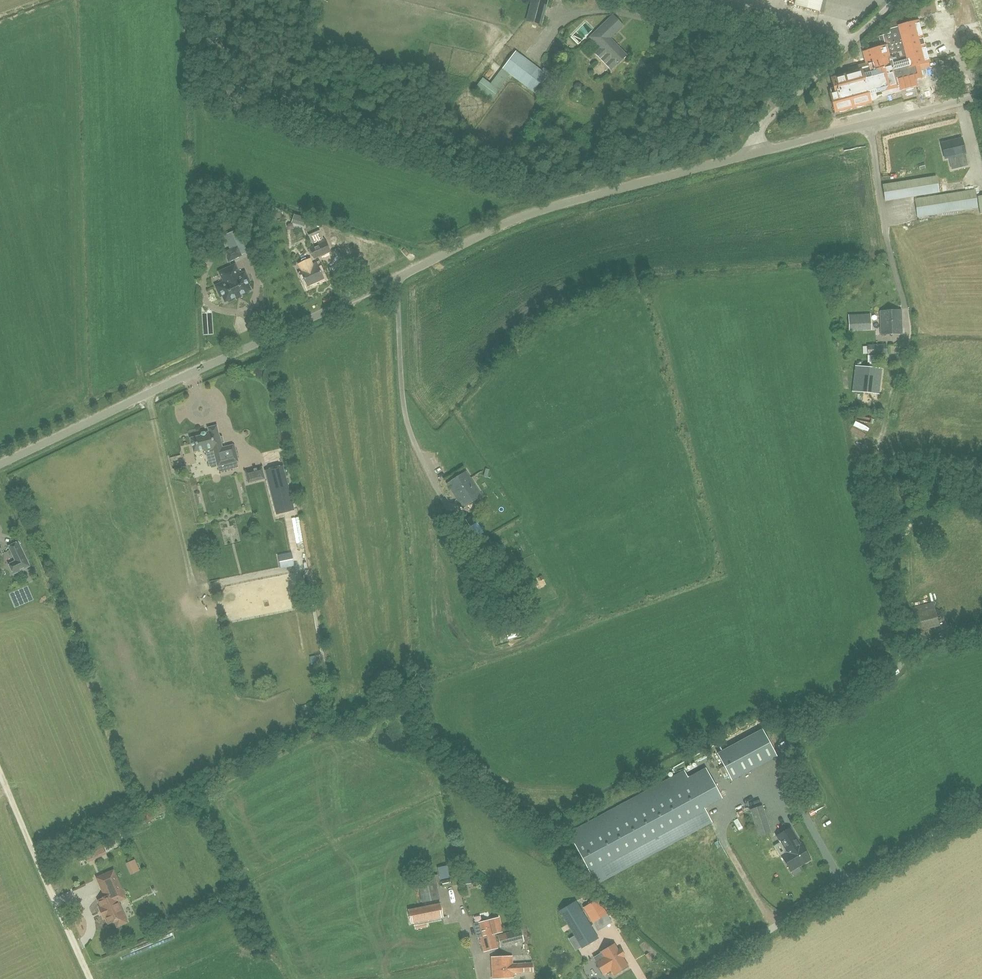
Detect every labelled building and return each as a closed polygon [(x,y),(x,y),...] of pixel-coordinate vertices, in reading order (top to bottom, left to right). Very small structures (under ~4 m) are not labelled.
[(549,0),(532,0),(526,21),(542,25),(549,0)] [(820,12),(823,0),(797,0),(796,5),(820,12)] [(613,16),(596,33),(591,38),(601,48),(595,53),(611,70),(627,55),(610,39),(623,26),(613,16)] [(852,74),(847,75),(844,75),(841,75),(839,76),(836,77),(834,79),(832,79),(834,88),(830,89),(832,95),(831,95),(832,100),(832,102),(832,103),(833,104),(833,105),(834,107),(835,112),(838,111),(841,111),(844,111),(846,111),(849,109),(851,108),(855,107),(858,107),(861,106),(865,105),(869,104),(871,102),(883,95),(882,92),(900,87),(900,90),(918,85),(916,78),(921,75),(919,65),(929,62),(918,21),(899,26),(889,29),(890,33),(883,35),(886,46),(867,51),(871,63),(850,69),(852,74)] [(536,93),(548,77),(516,52),(504,68),(536,93)] [(955,156),(966,153),(962,139),(942,144),(945,158),(949,158),(951,166),(958,164),(955,156)] [(886,201),(939,193),(937,177),(884,185),(886,201)] [(918,218),(978,209),(975,189),(915,198),(918,218)] [(315,244),(326,239),(323,232),(311,236),(315,244)] [(315,260),(331,253),(327,242),(311,249),(315,260)] [(241,256),(237,248),(226,253),(229,261),(241,256)] [(314,284),(324,279),(317,263),(310,266),(311,269),(301,273),(306,282),(303,283),(306,290),(315,286),(314,284)] [(235,265),(226,269),(220,272),(224,282),(216,286),(220,294),(222,293),(225,302),(251,290),(247,282),(249,281),(245,273),(240,275),(235,265)] [(881,334),(902,334),(902,310),(881,310),(881,334)] [(867,345),(868,356),(886,355),(886,344),(867,345)] [(879,395),(882,369),(856,366),(852,391),(879,395)] [(191,438),(190,438),(190,439),(191,439),(194,452),(195,452),(205,449),(206,451),(213,449),(218,467),(239,461),(234,445),(223,448),(222,444),(224,442),(222,437),(220,436),(217,425),(208,428),(209,434),(206,434),(206,433),(205,432),(202,433),(201,434),(202,436),(191,438)] [(294,511),(292,503),(283,467),(265,471),(274,507),(276,516),(294,511)] [(245,472),(248,483),(265,479),(262,468),(245,472)] [(463,509),(482,496),(466,472),(447,484),(463,509)] [(246,511),(239,519),(247,527),(254,519),(246,511)] [(484,533),(472,516),(458,525),(469,542),(484,533)] [(9,546),(16,561),(9,564),(14,574),(21,571),(20,570),(24,568),(25,569),(30,566),(19,542),(9,546)] [(294,565),(292,553),(279,556),(281,568),(294,565)] [(938,606),(916,607),(918,629),(939,628),(938,606)] [(954,621),(941,625),(945,639),(958,635),(954,621)] [(732,780),(777,756),(762,730),(718,754),(732,780)] [(698,796),(715,787),(706,769),(688,779),(685,772),(569,834),(596,884),(711,821),(698,796)] [(759,837),(772,833),(763,806),(750,810),(759,837)] [(791,871),(810,859),(800,844),(799,844),(789,828),(776,836),(787,852),(781,856),(791,871)] [(96,850),(85,855),(88,862),(100,858),(96,850)] [(138,860),(129,864),(134,876),(143,872),(138,860)] [(126,898),(122,890),(113,871),(97,878),(105,897),(98,900),(101,907),(99,908),(104,918),(105,917),(109,924),(115,921),(117,927),(127,922),(118,902),(126,898)] [(472,884),(470,874),(462,876),(463,886),(472,884)] [(423,902),(439,899),(434,875),(418,879),(423,902)] [(593,923),(607,914),(597,898),(584,907),(593,923)] [(576,934),(583,945),(584,947),(598,938),(576,901),(562,910),(576,934)] [(411,922),(418,920),(443,916),(440,902),(408,908),(411,922)] [(490,920),(474,924),(478,938),(480,937),(484,952),(497,949),(494,934),(502,932),(499,918),(490,920)] [(525,941),(523,931),(498,937),(501,948),(525,941)] [(614,974),(628,966),(622,957),(624,956),(619,949),(617,950),(614,944),(601,953),(595,957),(598,961),(596,962),(604,974),(611,969),(614,974)] [(534,963),(522,964),(512,964),(512,957),(492,958),(493,978),(513,977),(513,973),(534,972),(534,963)]
